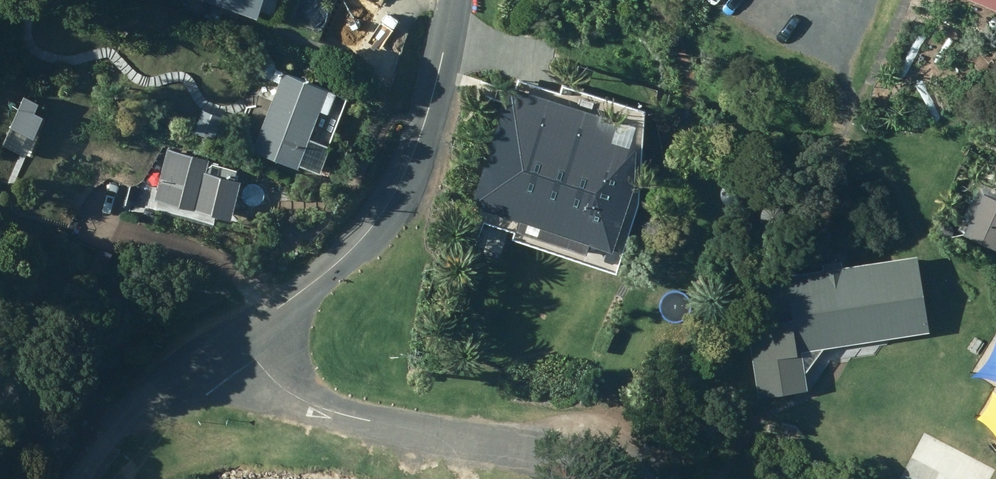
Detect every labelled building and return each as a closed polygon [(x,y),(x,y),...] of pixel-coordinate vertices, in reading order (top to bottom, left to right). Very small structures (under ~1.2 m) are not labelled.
[(254,21),(262,0),(204,0),(203,2),(254,21)] [(337,89),(287,70),(258,149),(307,168),(337,89)] [(613,252),(634,187),(636,153),(637,132),(511,91),(472,211),(520,226),(517,236),(587,258),(590,249),(591,245),(613,252)] [(234,183),(236,172),(176,158),(173,171),(180,173),(179,178),(197,182),(190,214),(231,223),(240,185),(234,183)] [(979,186),(958,236),(995,252),(995,193),(979,186)] [(100,243),(84,238),(79,250),(94,256),(100,243)] [(839,338),(930,323),(918,248),(844,259),(843,253),(834,255),(825,256),(827,262),(767,271),(774,314),(750,318),(761,389),(809,381),(806,364),(824,340),(839,338)]
